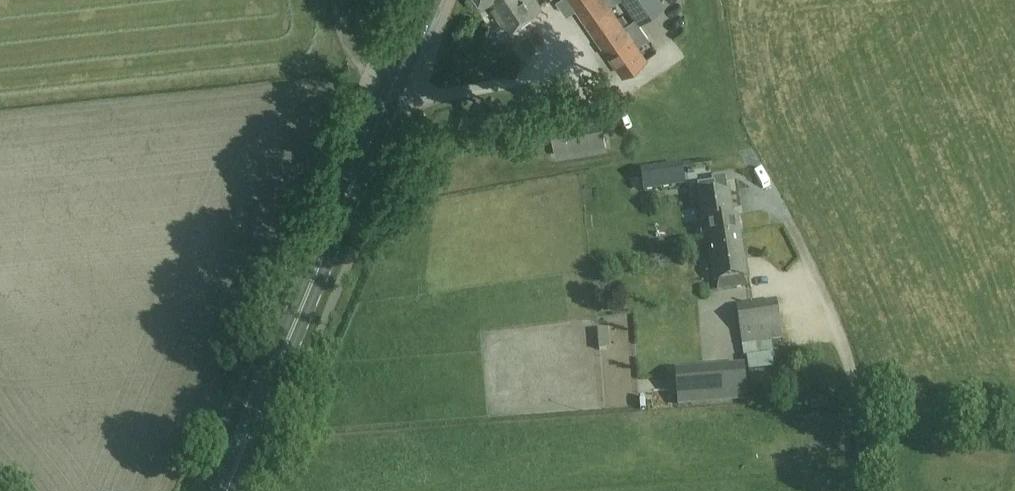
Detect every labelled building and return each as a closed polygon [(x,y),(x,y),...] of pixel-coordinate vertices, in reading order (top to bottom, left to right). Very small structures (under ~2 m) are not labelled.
[(536,0),(479,0),(482,5),(487,2),(506,31),(541,7),(536,0)] [(664,0),(624,0),(636,16),(624,25),(619,18),(624,14),(622,10),(621,11),(615,2),(611,5),(610,5),(616,0),(569,0),(620,77),(648,58),(639,44),(649,37),(639,22),(666,3),(664,0)] [(600,105),(549,114),(556,159),(607,150),(600,105)] [(642,172),(645,191),(672,186),(684,185),(681,166),(670,168),(642,172)] [(698,185),(700,197),(698,197),(702,222),(706,222),(709,240),(739,236),(736,217),(732,218),(729,193),(727,193),(725,177),(712,179),(713,183),(698,185)] [(739,236),(709,240),(715,282),(746,277),(739,236)] [(742,341),(740,341),(743,358),(758,356),(757,342),(782,339),(776,300),(736,305),(739,330),(741,330),(742,341)] [(734,354),(733,331),(678,332),(678,355),(734,354)] [(706,396),(744,393),(742,361),(674,366),(677,398),(706,396)]
